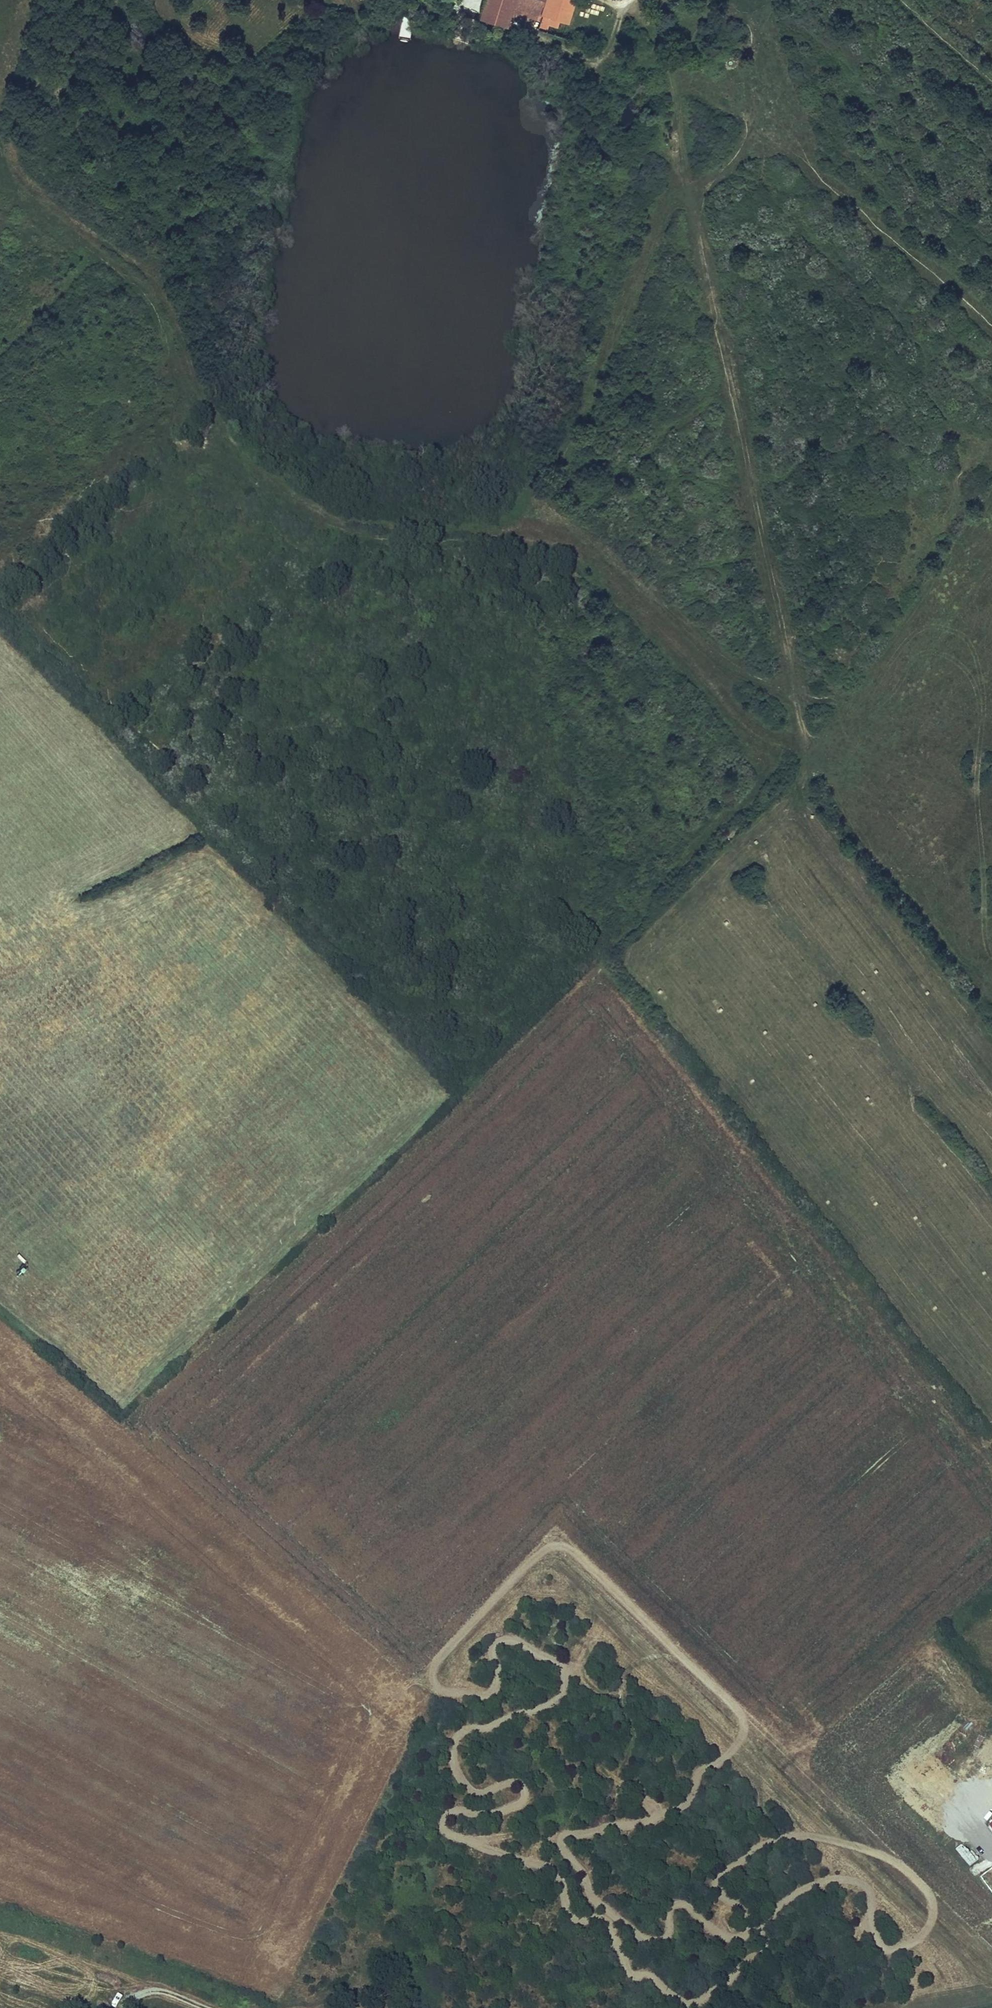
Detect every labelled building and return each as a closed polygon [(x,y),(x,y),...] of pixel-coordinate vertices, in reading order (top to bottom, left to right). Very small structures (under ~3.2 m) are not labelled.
[(567,0),(478,0),(474,14),(485,18),(495,24),(499,25),(499,24),(505,26),(506,20),(508,14),(529,20),(550,26),(552,18),(560,21),(567,0)] [(526,26),(529,20),(508,14),(506,20),(526,26)] [(403,18),(400,38),(410,40),(413,19),(403,18)]
